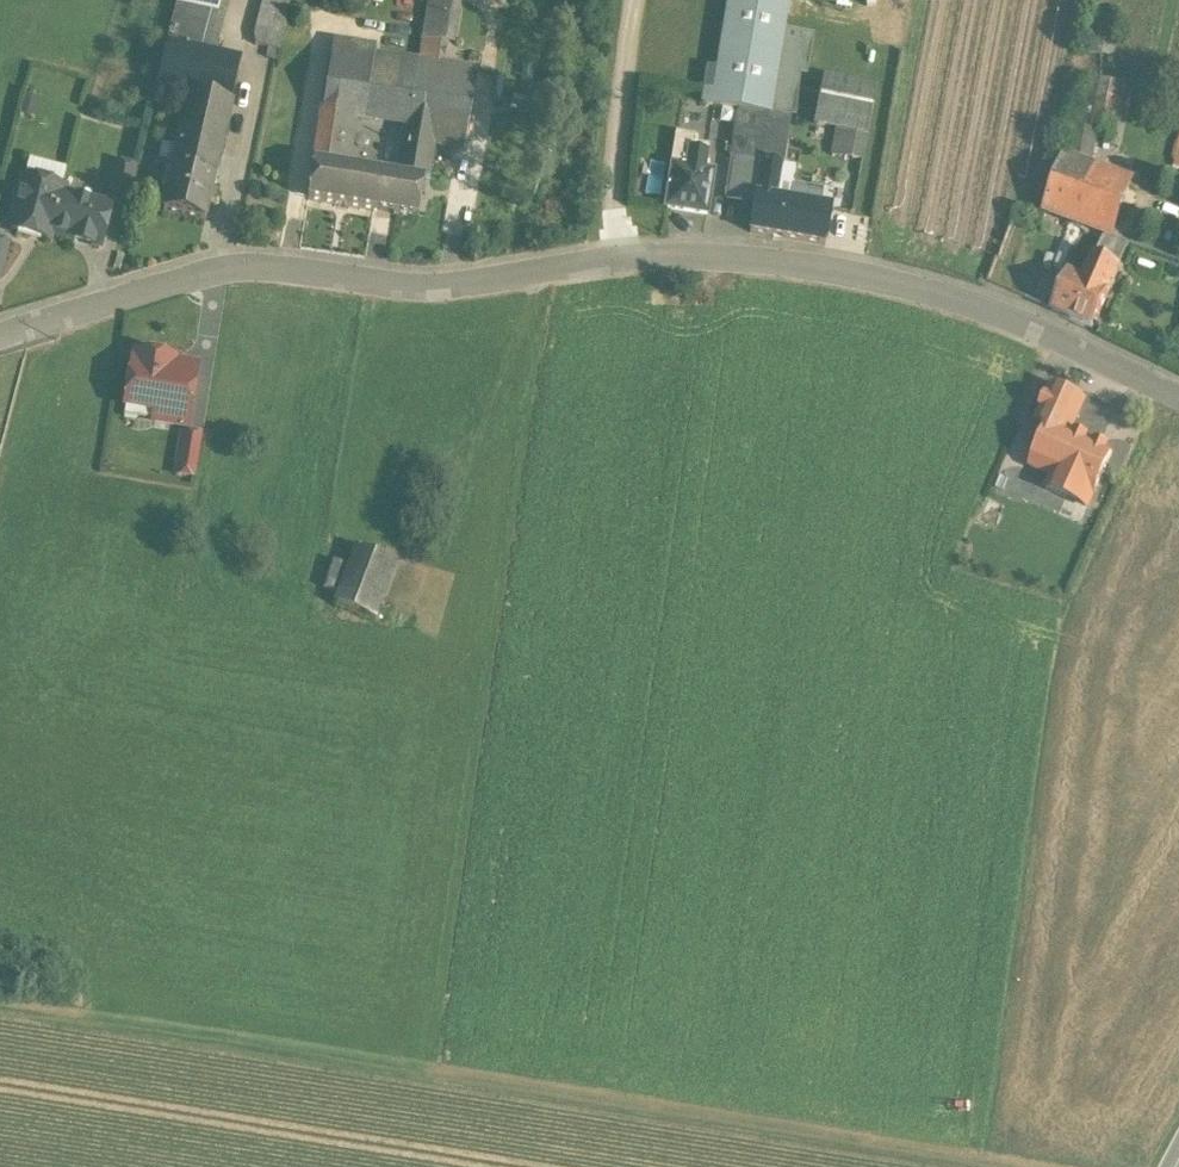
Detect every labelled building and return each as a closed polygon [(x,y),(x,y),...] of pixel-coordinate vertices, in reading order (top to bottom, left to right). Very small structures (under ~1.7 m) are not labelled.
[(177,7),(209,15),(213,0),(179,0),(177,7)] [(260,11),(284,17),(288,0),(263,0),(260,11)] [(436,0),(428,0),(421,42),(445,44),(452,2),(436,0)] [(714,94),(721,95),(719,108),(739,111),(731,159),(760,164),(767,123),(768,116),(773,89),(776,68),(782,33),(784,21),(787,0),(730,0),(714,94)] [(209,15),(177,7),(168,44),(200,52),(209,15)] [(284,17),(260,11),(251,45),(277,51),(281,37),(284,17)] [(811,27),(784,21),(782,33),(809,38),(811,27)] [(809,38),(782,33),(776,68),(797,71),(797,73),(803,74),(809,38)] [(200,52),(168,44),(156,86),(190,94),(190,96),(212,101),(220,69),(222,57),(200,52)] [(372,58),(331,53),(315,153),(342,158),(348,120),(349,114),(354,115),(362,116),(372,58)] [(240,62),(222,57),(220,69),(238,73),(240,62)] [(417,64),(372,58),(362,116),(408,123),(417,64)] [(442,68),(417,64),(408,123),(433,126),(459,130),(470,113),(436,108),(442,68)] [(1128,73),(1092,65),(1078,128),(1078,129),(1102,134),(1116,137),(1128,73)] [(477,72),(442,68),(436,108),(470,113),(477,72)] [(797,71),(776,68),(773,89),(794,93),(797,73),(797,71)] [(212,101),(190,96),(177,153),(217,162),(238,73),(220,69),(212,101)] [(850,85),(823,79),(815,126),(837,130),(837,129),(841,130),(850,85)] [(875,91),(850,85),(841,130),(850,132),(867,135),(875,91)] [(794,93),(773,89),(768,116),(791,118),(794,93)] [(714,94),(705,92),(703,106),(719,108),(721,95),(714,94)] [(791,118),(768,116),(767,123),(760,164),(783,167),(791,118)] [(408,123),(400,179),(380,176),(374,210),(417,218),(430,144),(433,126),(408,123)] [(459,130),(433,126),(430,144),(456,149),(459,130)] [(1102,134),(1078,129),(1078,128),(1071,126),(1065,158),(1046,213),(1046,214),(1052,216),(1064,220),(1074,192),(1091,198),(1081,226),(1110,237),(1130,181),(1094,169),(1096,162),(1102,134)] [(841,130),(837,129),(837,130),(833,149),(846,151),(849,134),(850,132),(841,130)] [(866,138),(849,134),(846,151),(842,173),(845,174),(859,176),(866,138)] [(217,162),(177,153),(173,170),(173,171),(213,180),(217,162)] [(342,158),(315,153),(313,165),(340,169),(342,158)] [(706,156),(688,153),(686,169),(703,172),(706,156)] [(760,164),(758,176),(781,180),(782,169),(783,167),(760,164)] [(135,169),(117,165),(108,199),(126,204),(135,169)] [(340,169),(313,165),(308,200),(374,210),(380,176),(340,169)] [(686,169),(671,167),(665,209),(706,216),(713,173),(703,172),(686,169)] [(213,180),(173,171),(173,170),(167,169),(162,191),(168,192),(163,212),(204,221),(208,203),(215,205),(218,191),(212,190),(214,180),(213,180)] [(794,171),(782,169),(781,180),(777,202),(788,203),(794,171)] [(743,174),(730,172),(726,199),(739,201),(743,174)] [(758,176),(743,174),(739,201),(754,203),(758,176)] [(859,176),(845,174),(841,194),(855,197),(859,176)] [(781,180),(758,176),(754,203),(749,233),(783,238),(789,203),(788,203),(777,202),(781,180)] [(60,189),(24,180),(21,191),(14,195),(12,202),(16,209),(11,230),(47,240),(49,233),(58,196),(60,189)] [(1091,198),(1074,192),(1064,220),(1081,226),(1091,198)] [(110,209),(58,196),(49,233),(100,246),(110,209)] [(831,210),(789,203),(783,238),(825,245),(831,210)] [(1084,282),(1068,275),(1053,310),(1093,328),(1119,266),(1095,257),(1084,282)] [(156,356),(155,359),(133,356),(125,405),(154,410),(153,422),(186,427),(195,373),(175,370),(176,359),(156,356)] [(1083,402),(1052,388),(1037,420),(1050,426),(1051,424),(1070,432),(1083,402)] [(1070,432),(1051,424),(1050,426),(1032,467),(1052,476),(1046,489),(1066,498),(1072,485),(1093,494),(1112,452),(1070,432)] [(202,435),(183,432),(176,474),(195,477),(202,435)] [(1093,494),(1072,485),(1066,498),(1087,507),(1093,494)] [(397,564),(356,548),(335,605),(376,621),(397,564)]
